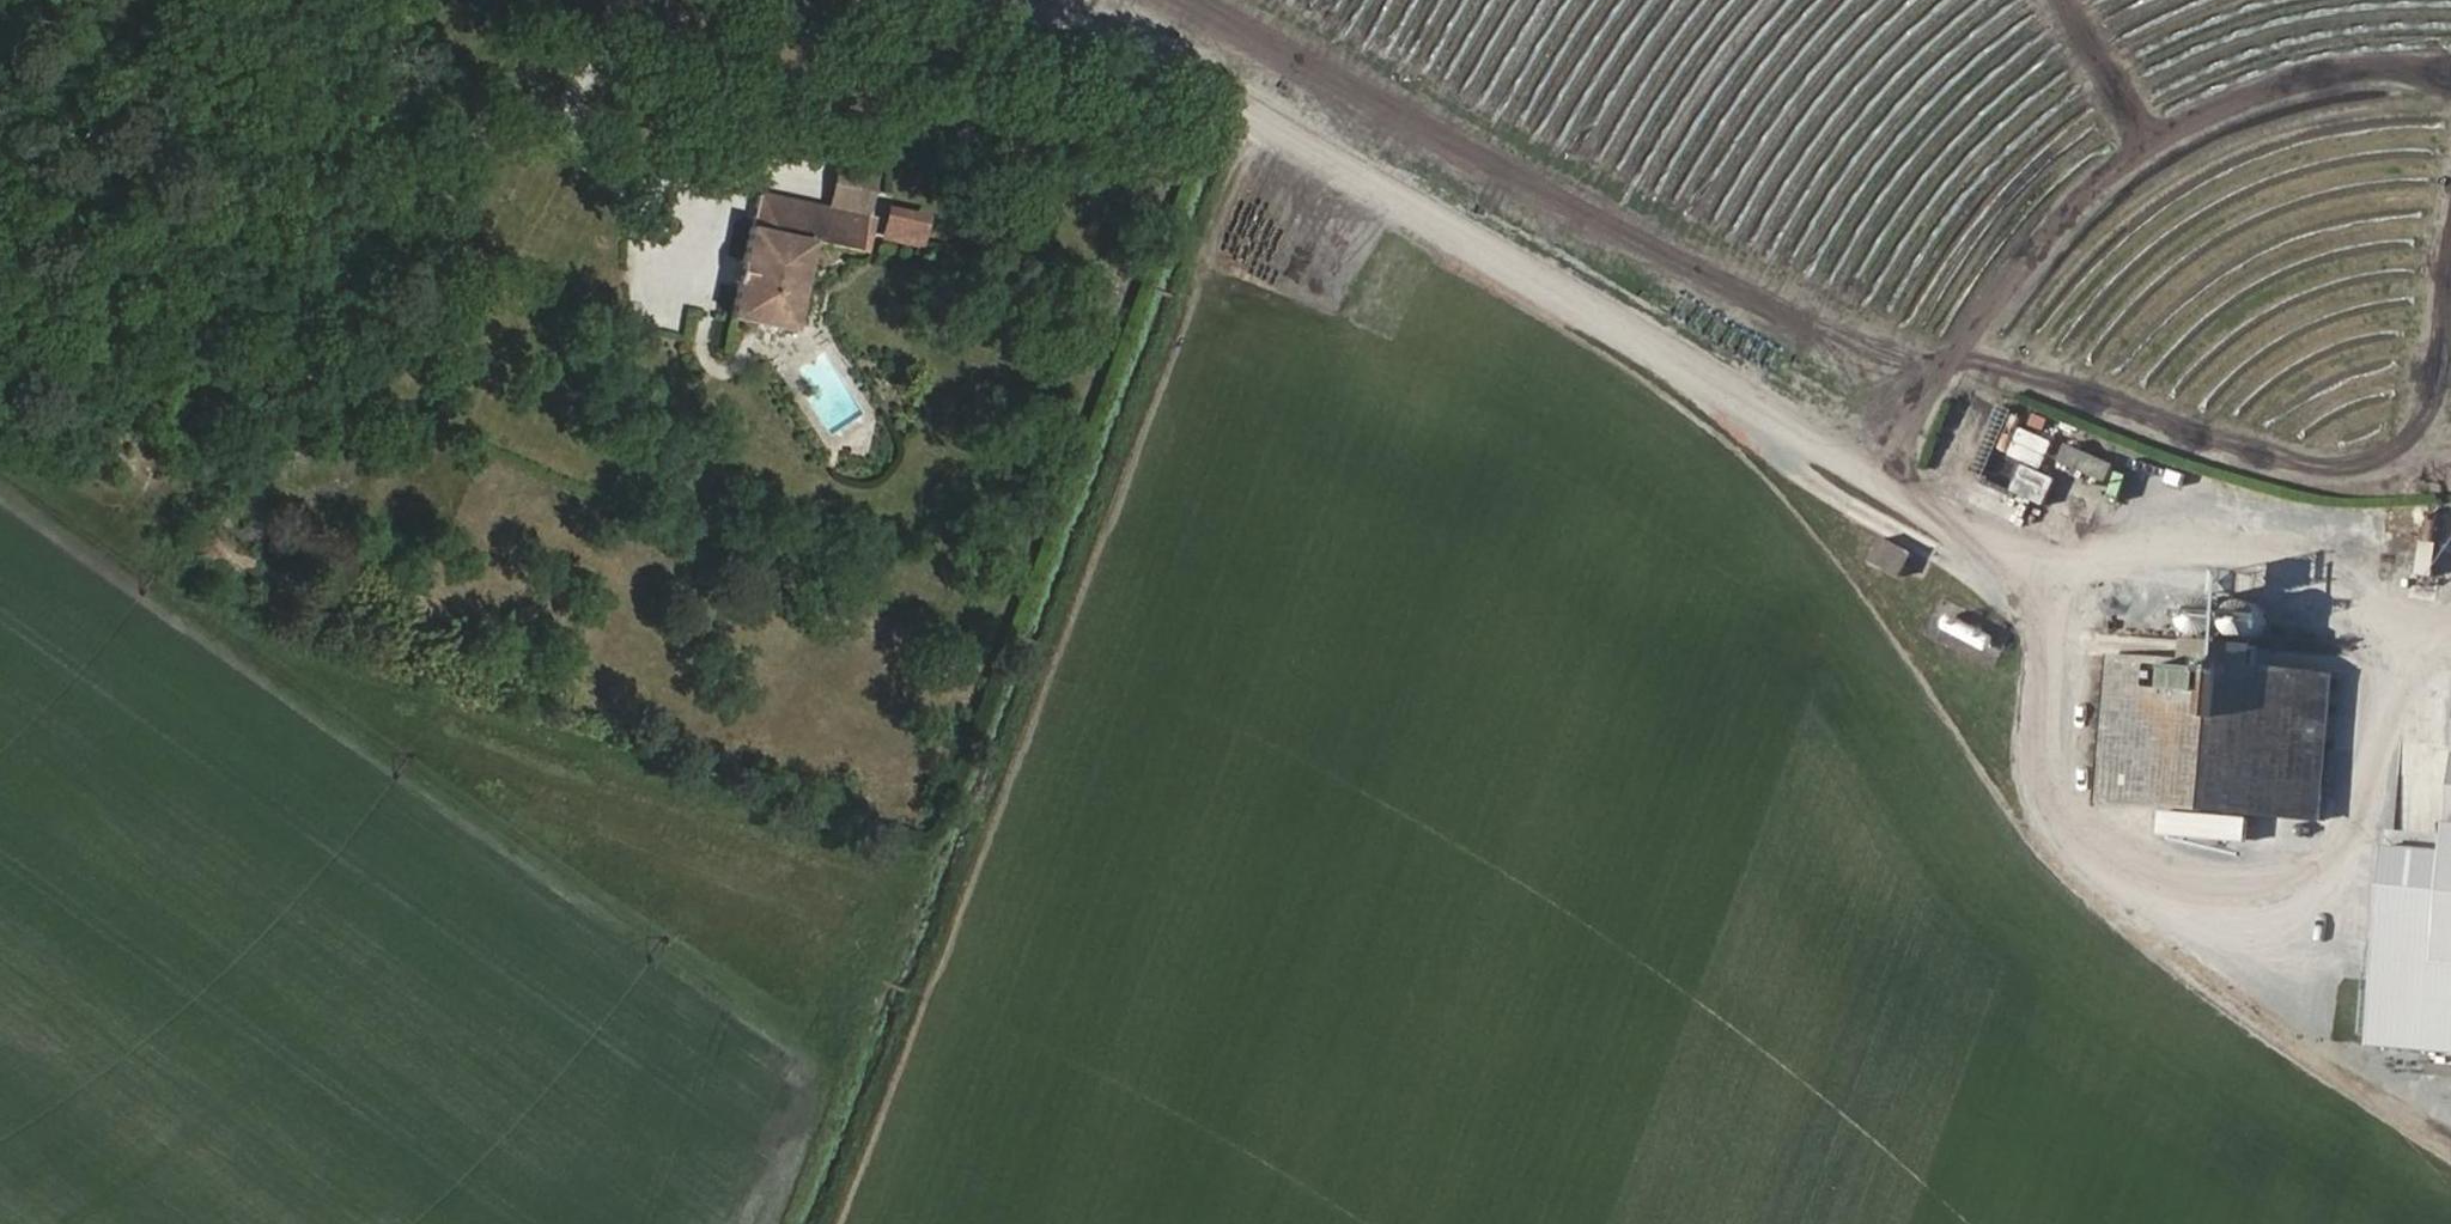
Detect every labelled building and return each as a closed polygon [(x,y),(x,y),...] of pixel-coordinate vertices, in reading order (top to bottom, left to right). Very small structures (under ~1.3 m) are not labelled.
[(742,276),(734,314),(798,328),(817,237),(827,238),(833,204),(788,194),(780,226),(756,221),(748,257),(740,257),(735,275),(742,276)] [(916,251),(927,216),(883,203),(872,238),(916,251)] [(867,247),(873,213),(833,204),(827,238),(867,247)] [(2020,427),(2008,456),(2041,470),(2053,442),(2020,427)] [(2065,447),(2059,468),(2106,482),(2113,461),(2065,447)] [(2008,493),(2041,508),(2055,480),(2022,464),(2008,493)] [(1900,578),(1913,553),(1882,536),(1868,560),(1900,578)] [(2416,575),(2433,576),(2436,542),(2419,541),(2416,575)] [(1983,648),(1989,633),(1947,616),(1941,631),(1983,648)] [(2273,824),(2318,828),(2332,678),(2209,650),(2197,647),(2194,657),(2191,667),(2176,666),(2104,659),(2092,806),(2273,824)] [(2426,967),(2450,969),(2450,715),(2426,967)] [(2166,824),(2167,847),(2187,846),(2186,823),(2166,824)]
